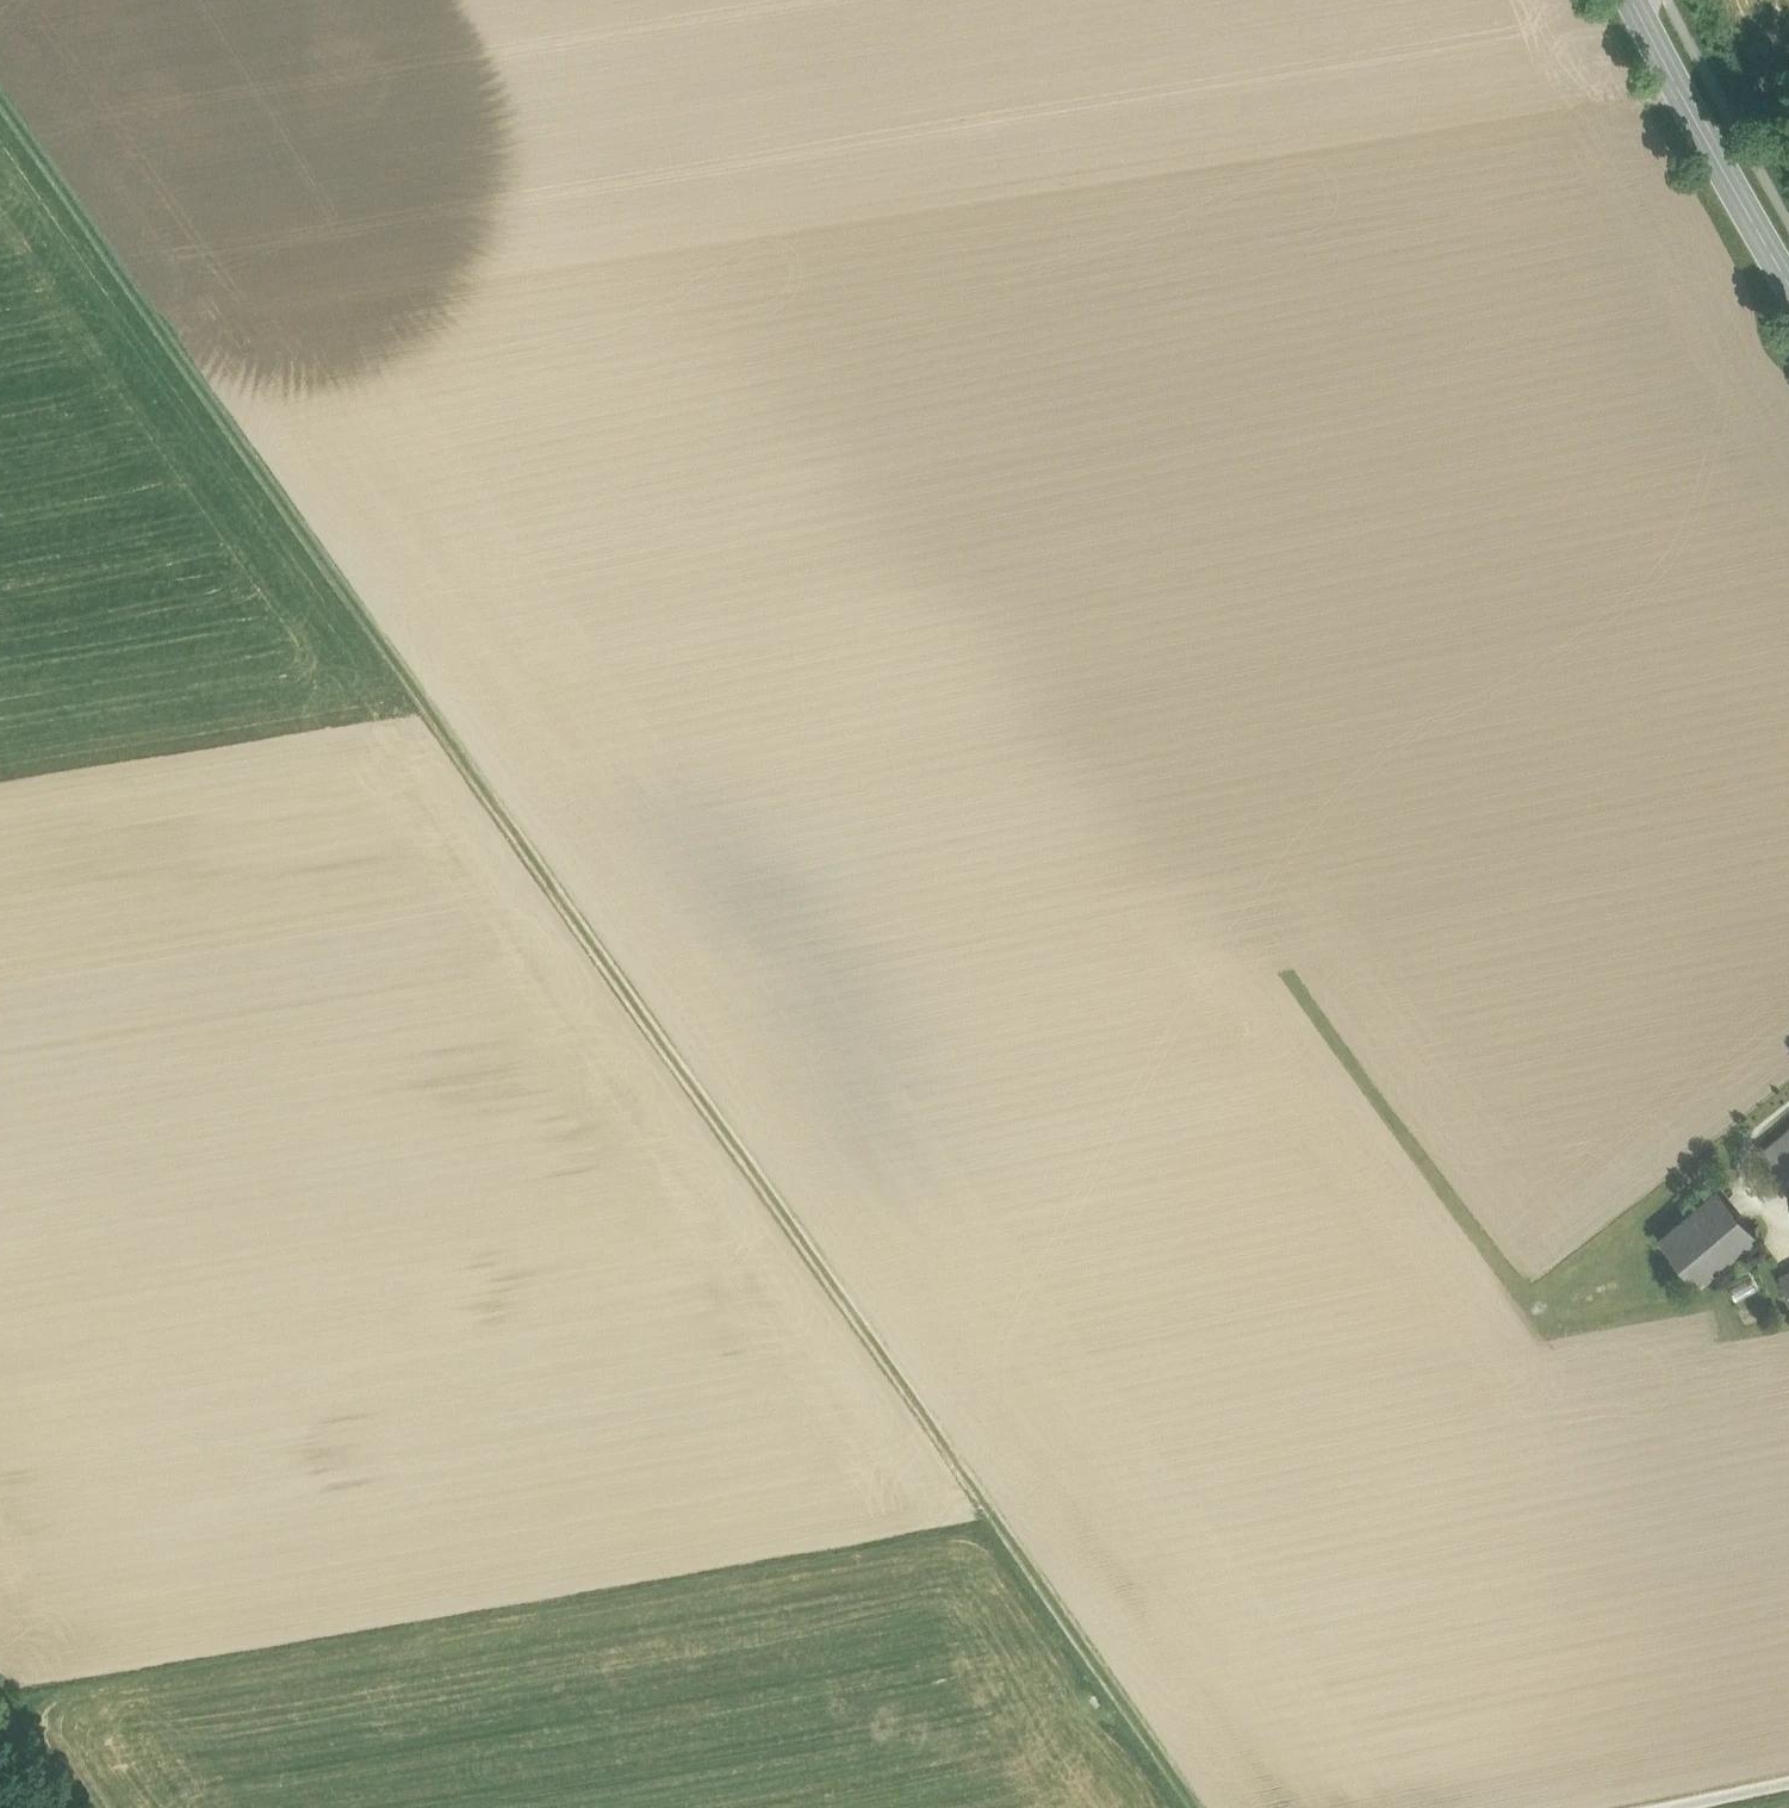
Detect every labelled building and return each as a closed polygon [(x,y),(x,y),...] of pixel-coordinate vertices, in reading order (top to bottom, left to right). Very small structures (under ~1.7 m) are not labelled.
[(1764,1150),(1785,1176),(1788,1172),(1788,1130),(1764,1150)] [(1755,1232),(1720,1191),(1660,1239),(1697,1283),(1755,1232)] [(1765,1298),(1741,1304),(1744,1315),(1767,1310),(1765,1298)]
